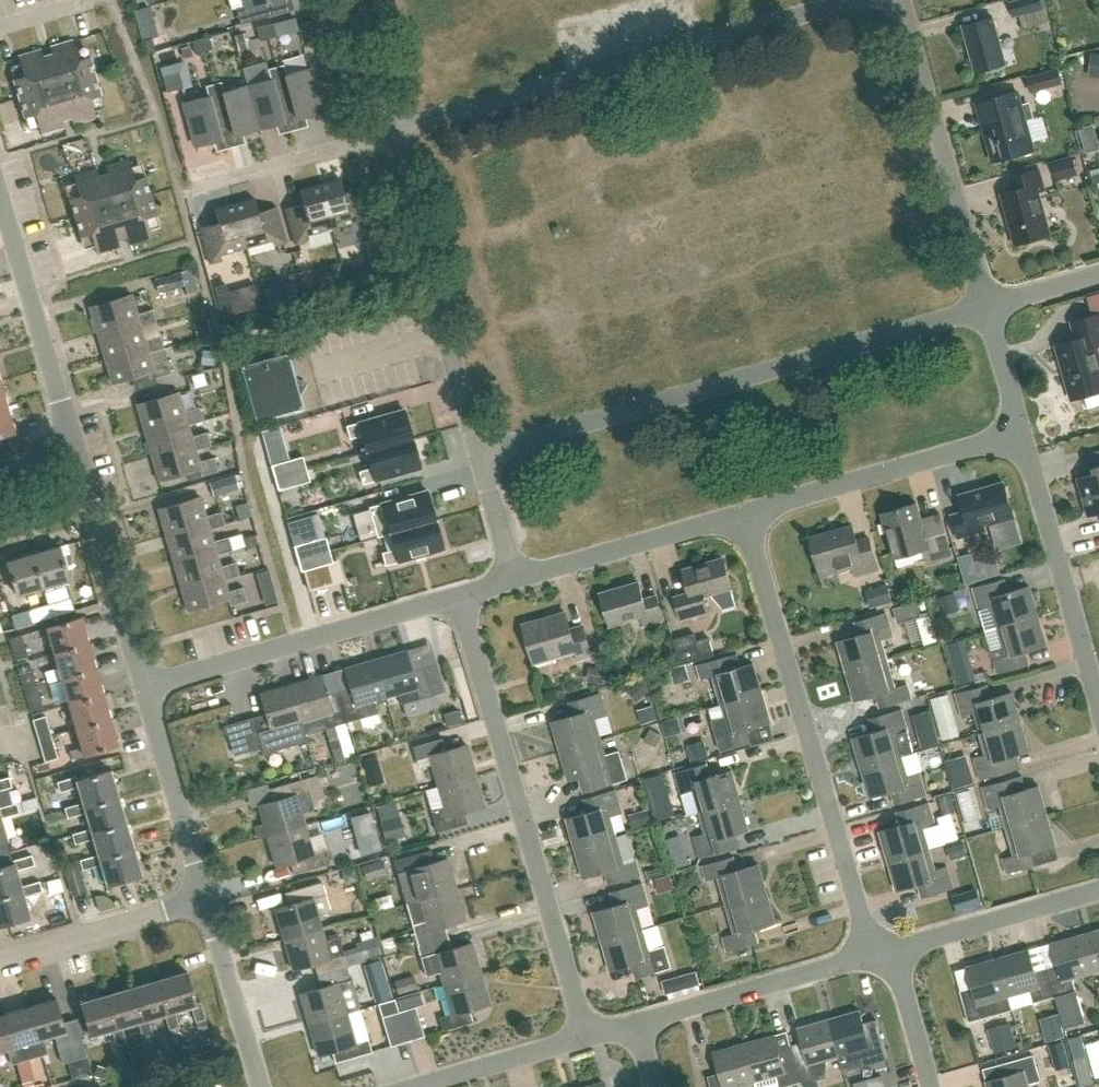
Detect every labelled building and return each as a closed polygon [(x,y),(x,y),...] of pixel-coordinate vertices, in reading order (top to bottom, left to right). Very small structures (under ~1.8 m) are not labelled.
[(272,0),(244,0),(246,6),(236,8),(240,24),(273,15),(269,1),(272,0)] [(1009,1),(1013,17),(1043,8),(1041,0),(1015,0),(1009,1)] [(151,6),(136,11),(144,41),(152,38),(159,36),(151,6)] [(975,73),(1006,64),(993,17),(962,25),(975,73)] [(265,26),(268,39),(277,37),(273,24),(265,26)] [(268,39),(265,26),(257,28),(260,41),(268,39)] [(243,33),(236,35),(239,49),(247,47),(243,33)] [(209,37),(201,39),(204,52),(212,50),(209,37)] [(156,51),(152,38),(144,41),(147,54),(156,51)] [(204,52),(201,39),(192,41),(196,54),(204,52)] [(97,117),(91,98),(101,95),(85,44),(76,47),(73,40),(50,47),(53,54),(43,57),(41,50),(18,57),(24,76),(14,80),(25,118),(36,115),(41,134),(65,127),(62,120),(71,117),(73,124),(97,117)] [(189,46),(181,48),(183,58),(192,56),(189,46)] [(1098,76),(1098,54),(1091,54),(1089,75),(1098,76)] [(286,75),(284,65),(276,67),(293,130),(301,128),(298,118),(322,112),(310,68),(286,75)] [(268,69),(271,79),(247,85),(259,129),(283,122),(285,132),(293,130),(276,67),(268,69)] [(1057,68),(1025,77),(1030,93),(1063,84),(1057,68)] [(178,73),(163,77),(167,93),(183,89),(178,73)] [(224,92),(221,82),(214,84),(231,147),(239,145),(236,135),(259,129),(247,85),(224,92)] [(214,84),(206,86),(208,96),(184,103),(196,146),(220,140),(223,149),(231,147),(214,84)] [(991,162),(1033,151),(1017,92),(982,102),(993,141),(986,142),(991,162)] [(1094,125),(1080,129),(1083,138),(1096,134),(1094,125)] [(1059,180),(1080,174),(1076,157),(1054,163),(1059,180)] [(146,218),(157,215),(145,176),(135,179),(129,160),(106,167),(108,174),(99,176),(97,169),(74,176),(80,196),(70,199),(81,237),(92,234),(97,253),(120,247),(118,239),(127,237),(129,244),(152,237),(146,218)] [(1036,191),(1044,189),(1038,169),(1010,177),(1014,190),(1001,194),(1015,244),(1048,234),(1036,191)] [(332,228),(358,221),(359,227),(371,224),(361,188),(343,193),(339,179),(320,184),(332,228)] [(307,241),(305,235),(332,228),(320,184),(299,190),(303,204),(285,209),(295,244),(307,241)] [(247,247),(273,240),(274,246),(286,242),(277,207),(258,212),(254,198),(235,204),(247,247)] [(222,260),(220,254),(247,247),(235,204),(215,209),(219,223),(200,228),(209,263),(222,260)] [(341,261),(315,269),(321,287),(346,280),(341,261)] [(194,267),(157,278),(161,292),(187,284),(190,293),(201,290),(194,267)] [(352,267),(345,269),(348,280),(359,277),(357,270),(352,267)] [(278,287),(281,300),(294,296),(290,284),(278,287)] [(226,285),(214,288),(222,315),(242,309),(237,290),(228,292),(226,285)] [(131,290),(89,302),(97,330),(139,318),(142,328),(157,324),(152,305),(136,310),(131,290)] [(1094,344),(1098,343),(1098,312),(1070,320),(1075,338),(1055,344),(1071,398),(1083,394),(1087,407),(1098,403),(1098,362),(1094,344)] [(146,344),(149,353),(165,349),(161,334),(145,339),(142,328),(139,318),(97,330),(105,356),(146,344)] [(207,319),(196,322),(200,336),(210,333),(207,319)] [(214,333),(197,338),(199,347),(217,342),(214,333)] [(105,356),(113,383),(153,372),(155,379),(172,374),(168,359),(152,364),(149,353),(146,344),(105,356)] [(205,351),(203,364),(212,365),(215,352),(205,351)] [(256,422),(302,409),(287,354),(240,367),(256,422)] [(189,426),(204,421),(200,407),(185,411),(180,392),(137,404),(145,430),(187,418),(189,426)] [(14,434),(7,407),(0,409),(0,438),(14,434)] [(362,435),(367,451),(412,439),(404,409),(346,426),(350,439),(362,435)] [(194,443),(197,452),(212,447),(208,433),(192,437),(189,426),(187,418),(145,430),(152,455),(194,443)] [(412,439),(367,451),(372,467),(359,471),(363,484),(421,468),(412,439)] [(203,476),(219,472),(215,458),(200,462),(197,452),(194,443),(152,455),(160,481),(201,469),(203,476)] [(270,465),(288,460),(284,447),(267,452),(270,465)] [(1075,477),(1080,497),(1098,491),(1098,451),(1083,455),(1087,470),(1092,468),(1093,472),(1075,477)] [(270,465),(274,478),(306,469),(302,456),(288,460),(270,465)] [(309,481),(306,469),(274,478),(278,490),(309,481)] [(216,496),(241,488),(236,474),(211,481),(216,496)] [(964,511),(952,515),(959,538),(984,530),(983,524),(990,522),(998,548),(1020,541),(1012,516),(1002,482),(959,495),(964,511)] [(378,537),(390,534),(390,532),(435,520),(427,490),(369,507),(378,537)] [(1085,516),(1098,512),(1098,491),(1080,497),(1085,516)] [(201,496),(158,509),(166,535),(208,522),(210,530),(226,526),(222,513),(207,517),(201,496)] [(248,502),(235,506),(239,519),(252,516),(248,502)] [(922,550),(926,564),(952,557),(941,521),(922,526),(915,503),(881,513),(894,558),(899,556),(901,565),(918,560),(916,552),(922,550)] [(444,549),(435,520),(390,532),(390,534),(394,549),(382,552),(385,565),(444,549)] [(214,542),(210,530),(208,522),(166,535),(173,559),(215,547),(218,555),(233,551),(229,537),(214,542)] [(809,538),(820,575),(851,567),(854,576),(877,569),(868,538),(855,541),(851,526),(809,538)] [(255,534),(243,538),(246,546),(257,543),(255,534)] [(293,546),(297,559),(329,550),(325,537),(293,546)] [(69,580),(59,546),(33,554),(43,588),(69,580)] [(222,572),(225,581),(240,576),(236,562),(221,567),(218,555),(215,547),(173,559),(180,584),(222,572)] [(332,562),(329,550),(297,559),(300,571),(332,562)] [(7,561),(17,595),(43,588),(33,554),(7,561)] [(972,554),(959,558),(967,584),(979,581),(972,554)] [(703,596),(711,594),(711,595),(722,608),(735,605),(735,606),(737,606),(731,588),(723,558),(683,570),(689,592),(674,596),(681,620),(708,612),(703,596)] [(268,571),(255,574),(260,590),(273,586),(268,571)] [(231,606),(248,601),(244,588),(229,592),(225,581),(222,572),(180,584),(188,610),(229,598),(231,606)] [(972,589),(976,602),(979,611),(991,608),(997,627),(1037,616),(1029,586),(1008,593),(1004,579),(972,589)] [(663,619),(656,596),(644,600),(639,582),(600,594),(610,626),(641,617),(643,625),(663,619)] [(872,607),(894,601),(890,584),(868,590),(872,607)] [(962,609),(956,592),(940,598),(945,615),(962,609)] [(52,617),(76,610),(72,597),(48,604),(52,617)] [(916,601),(893,608),(898,622),(921,615),(916,601)] [(34,622),(52,617),(48,604),(30,609),(34,622)] [(917,645),(941,636),(932,612),(908,622),(917,645)] [(578,661),(591,657),(583,627),(571,630),(566,614),(523,626),(534,663),(576,651),(578,661)] [(859,635),(837,642),(846,671),(886,659),(881,642),(893,638),(886,614),(855,623),(859,635)] [(1024,651),(1046,645),(1037,616),(997,627),(1002,646),(990,649),(993,660),(997,673),(1028,664),(1024,651)] [(88,644),(80,618),(47,628),(54,654),(88,644)] [(682,664),(717,655),(712,636),(699,640),(697,632),(675,638),(682,664)] [(15,659),(28,655),(22,634),(9,638),(15,659)] [(954,660),(971,656),(966,639),(949,643),(954,660)] [(95,669),(88,644),(54,654),(62,679),(95,669)] [(412,671),(406,650),(375,659),(387,697),(398,694),(402,705),(420,700),(445,693),(437,664),(412,671)] [(705,678),(717,675),(725,703),(762,693),(754,664),(736,669),(732,655),(701,664),(705,678)] [(360,718),(377,713),(374,701),(387,697),(375,659),(345,668),(351,689),(339,693),(348,722),(360,718)] [(846,671),(855,700),(876,694),(880,707),(911,698),(907,685),(895,688),(886,659),(846,671)] [(31,664),(18,668),(24,690),(38,686),(31,664)] [(685,664),(671,668),(675,684),(685,681),(688,676),(685,664)] [(589,680),(606,683),(608,668),(591,666),(589,680)] [(69,704),(103,694),(95,669),(62,679),(69,704)] [(326,728),(335,725),(348,722),(339,693),(328,696),(321,675),(292,684),(303,721),(323,716),(326,728)] [(638,701),(652,690),(644,679),(630,691),(638,701)] [(308,739),(303,721),(292,684),(261,693),(267,714),(255,717),(241,721),(249,750),(263,746),(265,752),(308,739)] [(955,694),(959,708),(961,717),(973,714),(979,734),(1020,722),(1012,692),(990,699),(986,685),(955,694)] [(24,690),(30,710),(44,707),(38,686),(24,690)] [(753,728),(770,723),(762,693),(725,703),(729,717),(717,720),(725,750),(757,741),(753,728)] [(110,719),(103,694),(69,704),(76,729),(110,719)] [(573,716),(552,722),(560,751),(601,739),(593,711),(604,708),(600,694),(569,703),(573,716)] [(949,694),(931,699),(942,741),(960,736),(949,694)] [(654,707),(638,712),(642,723),(657,719),(654,707)] [(874,732),(853,738),(861,768),(901,756),(902,759),(914,755),(905,724),(901,709),(870,718),(874,732)] [(458,711),(445,715),(448,727),(462,723),(458,711)] [(360,718),(363,728),(380,723),(377,713),(360,718)] [(46,715),(33,719),(39,740),(52,736),(46,715)] [(84,755),(118,745),(110,719),(76,729),(82,748),(69,751),(72,759),(84,756),(84,755)] [(673,719),(662,722),(666,736),(677,733),(673,719)] [(979,734),(984,753),(972,756),(975,766),(979,780),(1020,768),(1016,755),(1028,751),(1020,722),(979,734)] [(345,759),(356,756),(346,724),(326,730),(335,760),(344,757),(345,759)] [(645,740),(658,747),(664,735),(652,728),(645,740)] [(39,740),(45,761),(58,757),(52,736),(39,740)] [(417,760),(429,757),(438,786),(476,775),(467,745),(446,751),(443,739),(413,748),(417,760)] [(627,779),(619,751),(605,755),(601,739),(560,751),(569,780),(580,777),(584,791),(627,779)] [(704,740),(687,745),(692,761),(708,756),(704,740)] [(1045,763),(1068,757),(1065,748),(1043,753),(1045,763)] [(861,768),(870,797),(891,790),(895,804),(925,795),(919,774),(907,777),(902,759),(901,756),(861,768)] [(376,757),(363,761),(370,785),(383,782),(376,757)] [(739,800),(731,771),(710,777),(706,763),(675,772),(681,793),(693,790),(699,812),(739,800)] [(969,765),(949,771),(954,788),(974,782),(969,765)] [(118,796),(110,769),(77,779),(76,777),(56,782),(59,792),(79,787),(83,803),(84,806),(118,796)] [(662,774),(644,779),(647,790),(665,785),(662,774)] [(320,775),(309,777),(314,799),(325,797),(320,775)] [(431,809),(434,820),(438,833),(468,824),(464,812),(485,806),(476,775),(438,786),(444,806),(431,809)] [(982,787),(986,800),(988,811),(1000,807),(1005,827),(1046,815),(1038,785),(1025,789),(1021,776),(982,787)] [(11,787),(8,777),(0,779),(0,790),(11,787)] [(273,801),(259,805),(268,835),(305,825),(301,812),(314,809),(306,778),(269,789),(273,801)] [(969,789),(955,793),(959,805),(972,801),(969,789)] [(588,812),(567,819),(575,848),(615,836),(607,807),(619,804),(615,790),(584,799),(588,812)] [(693,790),(681,793),(687,815),(699,812),(693,790)] [(84,806),(83,803),(64,808),(67,818),(86,813),(91,829),(92,832),(126,822),(118,796),(84,806)] [(951,796),(940,799),(943,811),(954,808),(951,796)] [(727,836),(748,829),(739,800),(699,812),(705,833),(693,836),(700,858),(730,849),(727,836)] [(1,818),(18,813),(16,803),(0,808),(0,854),(9,852),(6,840),(7,840),(1,818)] [(901,825),(879,831),(888,861),(928,849),(922,829),(934,825),(928,803),(897,812),(901,825)] [(648,809),(629,815),(632,826),(651,821),(648,809)] [(371,812),(351,817),(358,842),(378,837),(371,812)] [(1033,851),(1055,844),(1046,815),(1005,827),(1014,856),(1002,860),(1006,873),(1037,864),(1033,851)] [(400,816),(381,821),(387,841),(405,836),(400,816)] [(92,832),(91,829),(72,834),(75,844),(94,839),(99,855),(100,858),(134,848),(126,822),(92,832)] [(326,851),(314,855),(305,825),(268,835),(277,866),(290,862),(294,874),(330,864),(326,851)] [(627,833),(615,836),(624,865),(636,861),(627,833)] [(575,848),(584,877),(605,871),(609,884),(640,875),(636,861),(624,865),(615,836),(575,848)] [(963,842),(951,846),(955,857),(966,853),(963,842)] [(107,885),(141,875),(134,848),(100,858),(99,855),(80,860),(83,870),(101,864),(107,885)] [(888,861),(897,890),(918,884),(922,897),(952,888),(946,867),(934,871),(928,849),(888,861)] [(31,856),(12,861),(9,852),(0,854),(0,897),(22,890),(21,886),(16,870),(34,865),(31,856)] [(397,873),(399,872),(408,902),(418,899),(457,888),(448,858),(427,864),(423,852),(394,861),(397,873)] [(686,852),(672,856),(676,868),(689,864),(686,852)] [(706,879),(718,876),(726,904),(766,893),(758,864),(737,870),(733,857),(702,866),(706,879)] [(63,863),(68,878),(73,894),(85,890),(76,859),(63,863)] [(368,878),(388,873),(384,860),(364,865),(368,878)] [(354,868),(343,871),(345,879),(350,882),(357,880),(354,868)] [(670,876),(656,880),(658,889),(672,885),(670,876)] [(42,891),(39,881),(21,886),(22,890),(0,897),(0,926),(30,917),(24,896),(42,891)] [(296,902),(275,909),(284,939),(321,928),(318,915),(330,912),(325,894),(322,882),(293,890),(296,902)] [(615,905),(594,911),(602,940),(642,929),(636,908),(648,904),(642,883),(611,892),(615,905)] [(412,924),(415,934),(418,945),(448,937),(444,925),(466,919),(457,888),(418,899),(424,920),(412,924)] [(977,892),(954,899),(958,915),(982,908),(977,892)] [(754,929),(775,923),(766,893),(726,904),(735,934),(723,937),(727,951),(758,942),(754,929)] [(663,924),(647,926),(650,946),(666,944),(663,924)] [(321,928),(284,939),(293,969),(314,963),(317,975),(347,967),(343,954),(338,936),(325,939),(321,928)] [(661,947),(649,951),(642,929),(602,940),(611,971),(632,965),(636,977),(667,968),(661,947)] [(1082,934),(1092,972),(1098,970),(1098,930),(1082,934)] [(383,939),(389,956),(402,952),(397,934),(383,939)] [(1082,934),(1052,943),(1058,964),(1046,967),(1054,997),(1058,1012),(1063,1028),(1084,1022),(1071,978),(1092,972),(1082,934)] [(364,958),(383,953),(378,936),(359,942),(364,958)] [(418,945),(422,958),(427,977),(440,973),(443,984),(481,973),(472,943),(451,949),(448,937),(418,945)] [(1033,1003),(1054,997),(1046,967),(1034,971),(1028,950),(998,958),(1012,1009),(1033,1003)] [(988,1016),(1012,1009),(998,958),(967,967),(973,987),(961,991),(969,1021),(988,1016)] [(381,960),(365,965),(376,1003),(392,998),(383,968),(381,960)] [(321,988),(300,994),(309,1024),(359,1009),(350,979),(347,967),(317,975),(321,988)] [(197,1003),(188,971),(160,980),(170,1012),(174,1011),(191,1006),(195,1021),(205,1018),(200,1002),(197,1003)] [(696,971),(662,981),(666,994),(700,984),(696,971)] [(469,1010),(490,1004),(481,973),(443,984),(451,1014),(439,1018),(443,1030),(472,1022),(469,1010)] [(398,994),(418,989),(413,975),(394,981),(398,994)] [(170,1012),(160,980),(134,987),(143,1020),(148,1019),(164,1014),(169,1029),(179,1026),(174,1011),(170,1012)] [(117,1027),(122,1026),(138,1021),(143,1037),(152,1034),(148,1019),(143,1020),(134,987),(108,995),(117,1027)] [(403,1010),(399,1012),(407,1041),(426,1035),(418,1006),(425,1004),(422,993),(400,999),(403,1010)] [(108,995),(80,1003),(90,1035),(112,1029),(116,1045),(126,1042),(122,1026),(117,1027),(108,995)] [(59,1051),(65,1049),(68,1061),(87,1055),(76,1018),(63,1022),(56,998),(30,1006),(39,1039),(43,1038),(54,1034),(59,1051)] [(395,999),(380,1004),(384,1016),(392,1045),(407,1041),(399,1012),(395,999)] [(29,1059),(48,1053),(43,1038),(39,1039),(30,1006),(4,1014),(13,1047),(17,1046),(21,1061),(29,1059)] [(359,1009),(309,1024),(318,1054),(332,1050),(336,1062),(343,1060),(372,1051),(368,1039),(359,1009)] [(840,1057),(857,1052),(861,1065),(885,1058),(877,1028),(865,1031),(859,1011),(829,1019),(840,1057)] [(1063,1028),(1058,1012),(1039,1018),(1046,1042),(1065,1037),(1063,1028)] [(21,1061),(17,1046),(13,1047),(4,1014),(0,1015),(0,1050),(7,1048),(12,1064),(17,1062),(21,1061)] [(799,1028),(804,1048),(793,1051),(801,1082),(812,1078),(813,1081),(822,1078),(818,1063),(840,1057),(829,1019),(799,1028)] [(1011,1026),(990,1032),(996,1052),(1017,1046),(1011,1026)] [(775,1035),(744,1043),(755,1081),(757,1086),(781,1086),(801,1082),(793,1051),(781,1055),(775,1035)] [(1082,1035),(1068,1039),(1074,1061),(1088,1057),(1082,1035)] [(208,1036),(184,1043),(188,1058),(213,1050),(208,1036)] [(1049,1044),(1056,1069),(1070,1065),(1063,1040),(1049,1044)] [(755,1081),(744,1043),(714,1052),(719,1072),(707,1075),(710,1086),(735,1086),(755,1081)] [(986,1082),(987,1086),(1028,1086),(1027,1084),(1040,1081),(1032,1055),(1003,1064),(1006,1076),(986,1082)] [(21,1061),(17,1062),(23,1083),(34,1079),(29,1059),(21,1061)] [(97,1067),(95,1074),(107,1078),(109,1071),(97,1067)] [(882,1076),(855,1084),(856,1086),(885,1086),(882,1076)]
